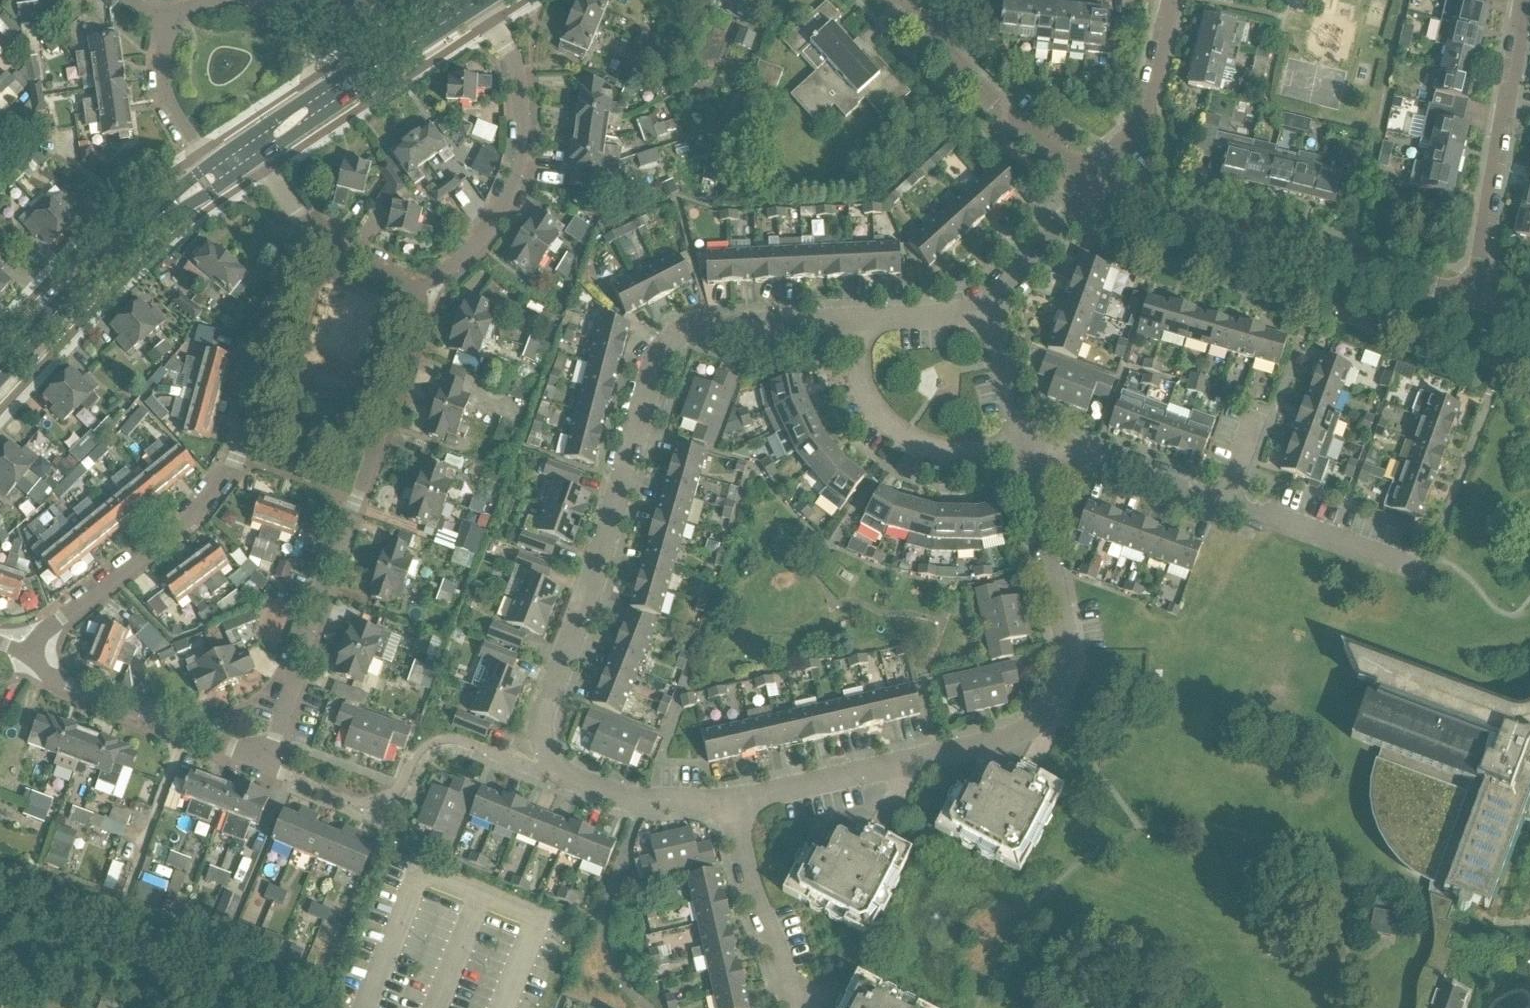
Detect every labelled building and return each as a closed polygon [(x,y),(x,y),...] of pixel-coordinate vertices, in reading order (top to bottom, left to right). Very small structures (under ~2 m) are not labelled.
[(119,0),(104,0),(113,9),(120,1),(119,0)] [(577,4),(571,18),(598,29),(609,4),(608,3),(609,0),(578,0),(577,4)] [(699,3),(713,8),(716,0),(700,0),(699,3)] [(990,7),(987,41),(999,43),(1000,36),(1018,38),(1022,2),(1007,0),(1004,0),(1003,9),(990,7)] [(1451,0),(1446,0),(1440,22),(1483,32),(1488,9),(1485,8),(1487,0),(1452,0),(1451,0)] [(800,56),(816,73),(791,96),(815,123),(834,105),(846,119),(859,107),(858,105),(865,99),(883,119),(911,94),(887,68),(879,75),(833,25),(841,18),(827,2),(784,42),(798,58),(800,56)] [(1020,43),(1033,44),(1032,51),(1034,51),(1039,4),(1022,2),(1018,38),(1020,38),(1020,43)] [(38,3),(27,5),(29,16),(39,14),(38,3)] [(1039,4),(1034,51),(1050,53),(1052,42),(1053,42),(1057,6),(1039,4)] [(19,17),(29,16),(27,5),(17,6),(19,17)] [(1052,42),(1050,53),(1068,55),(1070,44),(1074,8),(1057,6),(1053,42),(1052,42)] [(1070,44),(1068,55),(1086,57),(1086,53),(1087,46),(1091,10),(1074,8),(1070,44)] [(1091,10),(1087,46),(1086,53),(1117,56),(1121,23),(1108,21),(1109,12),(1091,10)] [(15,37),(21,31),(5,13),(0,17),(0,21),(15,37)] [(1235,24),(1205,16),(1200,40),(1239,49),(1245,26),(1235,24)] [(561,42),(562,43),(559,50),(584,60),(587,53),(588,53),(598,29),(571,18),(566,31),(565,31),(561,42)] [(1435,45),(1446,48),(1477,55),(1483,32),(1440,22),(1435,45)] [(1414,28),(1404,25),(1401,37),(1411,39),(1414,28)] [(640,29),(638,33),(634,44),(652,50),(657,37),(640,29)] [(734,45),(750,51),(757,36),(740,29),(734,45)] [(60,49),(49,34),(40,40),(52,55),(60,49)] [(88,41),(90,52),(76,54),(78,67),(123,60),(119,36),(88,41)] [(1411,39),(1401,37),(1399,48),(1408,50),(1411,39)] [(1194,62),(1230,71),(1229,72),(1234,72),(1239,49),(1200,40),(1194,62)] [(652,50),(634,44),(633,43),(627,57),(647,64),(652,50)] [(1477,55),(1446,48),(1441,71),(1471,78),(1477,55)] [(1259,49),(1258,54),(1256,59),(1268,62),(1270,52),(1259,49)] [(38,57),(24,59),(25,67),(27,75),(41,73),(38,57)] [(1268,62),(1256,59),(1253,71),(1265,74),(1268,62)] [(78,67),(80,80),(93,78),(95,88),(126,83),(123,60),(78,67)] [(751,85),(775,94),(783,71),(759,62),(751,85)] [(1230,71),(1194,62),(1188,85),(1218,93),(1221,81),(1227,82),(1229,72),(1230,71)] [(11,78),(7,73),(0,79),(17,96),(29,84),(27,75),(25,67),(18,74),(17,72),(11,78)] [(1265,74),(1253,71),(1251,81),(1263,84),(1265,74)] [(1471,78),(1441,71),(1432,105),(1465,113),(1468,101),(1466,100),(1471,78)] [(41,73),(27,75),(29,84),(31,98),(43,96),(41,82),(42,82),(41,73)] [(585,90),(582,90),(579,111),(611,116),(613,103),(612,102),(613,93),(603,92),(604,84),(623,92),(621,98),(631,101),(636,88),(604,75),(601,82),(586,80),(585,90)] [(492,78),(449,76),(447,103),(476,105),(477,90),(491,90),(492,78)] [(2,111),(17,96),(0,79),(0,80),(0,109),(2,111)] [(95,88),(97,100),(83,102),(85,115),(130,108),(126,83),(95,88)] [(31,98),(31,100),(26,106),(35,114),(46,112),(43,96),(31,98)] [(714,140),(712,139),(709,152),(729,156),(748,102),(737,99),(729,113),(725,124),(728,125),(727,129),(718,127),(714,140)] [(1420,140),(1432,143),(1433,142),(1462,150),(1468,126),(1463,125),(1465,113),(1432,105),(1432,106),(1428,105),(1420,140)] [(35,114),(26,106),(20,113),(33,126),(37,123),(35,114)] [(85,115),(87,127),(101,125),(103,137),(133,132),(130,108),(85,115)] [(611,116),(579,111),(575,132),(608,137),(609,127),(621,129),(622,117),(611,116)] [(1217,138),(1218,134),(1217,134),(1221,118),(1205,114),(1195,157),(1212,161),(1217,138)] [(1286,128),(1288,116),(1279,114),(1276,126),(1286,128)] [(640,132),(659,125),(655,115),(637,122),(640,132)] [(1298,131),(1301,119),(1288,116),(1286,128),(1298,131)] [(674,119),(659,125),(640,132),(644,143),(668,135),(667,132),(676,131),(674,119)] [(1308,133),(1311,121),(1301,119),(1298,131),(1308,133)] [(459,120),(454,130),(467,137),(489,146),(490,144),(491,145),(498,130),(478,121),(475,128),(472,127),(459,120)] [(410,139),(427,163),(438,155),(445,165),(454,158),(430,124),(422,130),(410,139)] [(575,132),(572,154),(620,162),(634,157),(631,148),(622,152),(622,149),(607,148),(608,137),(575,132)] [(1209,171),(1221,174),(1220,177),(1243,183),(1251,149),(1252,149),(1254,143),(1218,134),(1217,138),(1212,161),(1209,171)] [(698,146),(709,149),(710,140),(699,138),(698,146)] [(961,145),(955,138),(949,144),(955,150),(961,145)] [(400,146),(392,152),(416,186),(425,179),(418,169),(427,163),(410,139),(400,146)] [(1433,142),(1432,143),(1420,140),(1418,149),(1414,163),(1427,166),(1427,165),(1457,172),(1462,150),(1433,142)] [(1273,158),(1272,158),(1274,150),(1275,148),(1254,143),(1252,149),(1251,149),(1243,183),(1266,188),(1273,158)] [(1384,143),(1382,151),(1381,155),(1391,157),(1393,145),(1384,143)] [(943,150),(948,156),(955,150),(949,144),(943,150)] [(83,164),(94,162),(91,147),(80,149),(83,164)] [(484,150),(472,170),(491,180),(502,160),(484,150)] [(1272,158),(1273,158),(1266,188),(1289,193),(1296,164),(1298,156),(1274,150),(1272,158)] [(34,151),(17,170),(28,181),(51,160),(34,151)] [(721,185),(728,157),(709,153),(702,180),(721,185)] [(1289,193),(1311,199),(1318,169),(1321,158),(1298,153),(1298,156),(1296,164),(1289,193)] [(590,180),(599,181),(597,197),(622,200),(624,184),(617,183),(620,162),(572,154),(569,175),(573,176),(571,186),(589,189),(590,180)] [(1391,157),(1381,155),(1378,166),(1388,168),(1391,157)] [(913,176),(919,183),(936,167),(930,160),(913,176)] [(367,166),(345,161),(334,206),(346,209),(350,191),(364,195),(371,167),(367,166)] [(1019,186),(999,163),(981,179),(1001,202),(1019,186)] [(389,165),(380,171),(387,182),(388,183),(397,176),(389,165)] [(1427,165),(1427,166),(1421,189),(1451,196),(1457,172),(1427,165)] [(1318,169),(1311,199),(1333,204),(1339,182),(1344,183),(1346,175),(1318,169)] [(458,181),(455,176),(443,185),(449,194),(461,185),(466,193),(477,185),(469,173),(458,181)] [(388,183),(387,182),(374,204),(387,212),(394,197),(417,205),(418,199),(405,189),(406,188),(397,176),(388,183)] [(913,176),(895,192),(901,199),(919,183),(913,176)] [(658,186),(664,199),(678,193),(672,179),(658,186)] [(1001,202),(981,179),(962,195),(983,218),(984,218),(1001,202)] [(431,193),(437,202),(449,194),(443,185),(431,193)] [(51,202),(46,197),(39,203),(65,234),(80,222),(70,210),(74,206),(63,192),(51,202)] [(983,218),(962,195),(944,211),(966,236),(985,219),(984,218),(983,218)] [(591,201),(578,220),(575,218),(564,234),(586,249),(597,233),(592,229),(604,210),(591,201)] [(65,234),(39,203),(20,220),(36,239),(41,235),(51,246),(65,234)] [(392,210),(393,210),(388,231),(430,241),(433,229),(418,226),(422,212),(404,207),(394,204),(392,210)] [(863,216),(881,215),(880,205),(863,206),(863,216)] [(825,208),(826,218),(834,218),(833,207),(825,208)] [(826,218),(825,208),(815,208),(815,219),(826,218)] [(777,219),(777,210),(767,210),(767,219),(777,219)] [(777,210),(777,219),(786,219),(785,210),(777,210)] [(920,222),(926,228),(947,251),(964,235),(965,236),(966,236),(944,211),(933,222),(927,215),(920,222)] [(729,222),(728,212),(719,213),(720,222),(729,222)] [(728,212),(729,222),(738,221),(737,212),(728,212)] [(536,221),(533,219),(521,237),(549,255),(560,237),(566,228),(559,223),(542,213),(536,221)] [(1529,239),(1529,215),(1523,213),(1518,236),(1529,239)] [(635,222),(640,233),(639,233),(642,239),(650,234),(642,218),(635,222)] [(640,233),(635,222),(619,230),(624,238),(625,240),(639,233),(640,233)] [(926,228),(908,244),(929,267),(947,251),(926,228)] [(624,238),(619,230),(604,238),(608,246),(624,238)] [(183,258),(190,263),(189,264),(210,280),(228,258),(208,241),(207,242),(200,237),(183,258)] [(513,256),(507,264),(531,280),(537,271),(538,272),(549,255),(521,237),(510,254),(513,256)] [(851,246),(846,246),(846,237),(826,238),(827,247),(828,280),(853,279),(851,246)] [(873,237),(874,245),(875,245),(877,276),(901,275),(899,244),(883,244),(883,237),(873,237)] [(802,248),(801,238),(778,239),(780,282),(781,282),(781,280),(804,279),(803,248),(802,248)] [(815,248),(803,248),(804,279),(827,278),(827,280),(828,280),(827,247),(826,238),(815,238),(815,248)] [(768,239),(769,250),(754,250),(756,283),(780,282),(778,239),(768,239)] [(875,245),(874,245),(851,246),(853,279),(853,277),(877,276),(875,245)] [(730,252),(732,283),(755,282),(755,283),(756,283),(754,250),(730,252)] [(706,253),(708,284),(732,283),(730,252),(706,253)] [(561,263),(577,273),(583,264),(567,254),(561,263)] [(692,282),(678,254),(657,265),(671,293),(692,282)] [(210,280),(230,297),(230,296),(237,301),(254,280),(247,275),(248,274),(228,258),(210,280)] [(1110,268),(1082,258),(1073,282),(1102,292),(1110,268)] [(12,282),(1,273),(5,268),(0,263),(0,296),(12,282)] [(555,273),(567,281),(575,286),(580,277),(576,275),(577,273),(561,263),(555,273)] [(657,265),(655,266),(633,277),(647,305),(648,306),(672,294),(671,293),(657,265)] [(612,287),(626,315),(647,305),(633,277),(612,287)] [(1065,304),(1093,315),(1102,292),(1073,282),(1065,304)] [(1142,295),(1134,293),(1131,301),(1139,303),(1142,295)] [(180,294),(173,302),(185,312),(191,303),(180,294)] [(492,314),(495,307),(469,297),(466,305),(464,304),(461,312),(460,312),(456,322),(487,334),(494,314),(492,314)] [(1148,297),(1139,326),(1136,336),(1159,343),(1162,333),(1171,304),(1170,303),(1148,297)] [(151,312),(141,301),(126,313),(149,340),(157,333),(156,332),(167,322),(155,308),(151,312)] [(1129,309),(1137,311),(1139,303),(1131,301),(1129,309)] [(1170,303),(1171,304),(1162,333),(1186,340),(1195,311),(1196,311),(1196,309),(1170,302),(1170,303)] [(196,321),(203,312),(191,303),(185,312),(196,321)] [(1056,327),(1085,337),(1095,340),(1097,334),(1103,336),(1107,326),(1101,324),(1103,318),(1093,315),(1065,304),(1056,327)] [(1217,317),(1196,311),(1195,311),(1186,340),(1209,346),(1217,317)] [(132,351),(141,361),(148,356),(155,364),(163,357),(156,348),(155,348),(148,340),(149,340),(126,313),(111,325),(121,337),(116,341),(128,355),(132,351)] [(630,324),(600,317),(594,340),(624,348),(630,324)] [(1239,324),(1217,317),(1209,346),(1231,353),(1240,324),(1239,324)] [(449,349),(457,352),(453,365),(477,374),(480,365),(475,359),(478,352),(480,353),(487,334),(456,322),(453,333),(450,341),(452,341),(449,349)] [(1239,324),(1240,324),(1231,353),(1255,360),(1264,331),(1265,331),(1265,330),(1239,322),(1239,324)] [(199,326),(194,343),(211,347),(216,331),(199,326)] [(1085,337),(1056,327),(1048,350),(1077,360),(1085,337)] [(1287,338),(1265,331),(1264,331),(1255,360),(1279,367),(1287,338)] [(525,349),(549,359),(554,346),(530,337),(525,349)] [(1116,348),(1125,351),(1128,341),(1119,339),(1116,348)] [(588,364),(618,371),(624,348),(594,340),(588,364)] [(171,350),(164,341),(156,348),(163,357),(171,350)] [(1116,348),(1114,356),(1123,359),(1125,351),(1116,348)] [(549,359),(525,349),(522,358),(535,363),(537,358),(548,362),(549,359)] [(185,367),(174,357),(169,363),(226,378),(231,357),(204,350),(201,361),(188,358),(185,367)] [(558,354),(552,370),(561,373),(563,374),(568,358),(558,354)] [(1039,375),(1054,381),(1048,397),(1067,405),(1081,368),(1046,355),(1039,375)] [(1351,367),(1323,356),(1315,379),(1343,389),(1351,367)] [(1144,360),(1141,369),(1151,371),(1154,363),(1144,360)] [(182,389),(192,392),(193,391),(220,399),(226,378),(169,363),(164,371),(183,376),(182,376),(185,377),(182,389)] [(1154,363),(1151,371),(1160,374),(1162,365),(1154,363)] [(618,371),(588,364),(582,387),(612,395),(618,371)] [(446,389),(442,387),(435,407),(464,417),(471,396),(463,393),(465,385),(461,384),(465,373),(451,368),(447,379),(449,380),(446,389)] [(1115,380),(1081,368),(1067,405),(1087,412),(1093,395),(1108,400),(1115,380)] [(58,382),(81,405),(88,412),(100,400),(93,393),(99,387),(87,375),(82,379),(72,369),(58,382)] [(552,370),(547,387),(555,390),(561,373),(552,370)] [(713,386),(696,380),(689,400),(726,413),(739,379),(718,371),(713,386)] [(1385,372),(1380,386),(1388,389),(1393,375),(1385,372)] [(1192,374),(1190,380),(1189,382),(1198,384),(1200,377),(1192,374)] [(1153,378),(1143,375),(1140,384),(1150,387),(1153,378)] [(1396,392),(1401,378),(1393,375),(1388,389),(1396,392)] [(1208,379),(1200,377),(1198,384),(1206,387),(1208,379)] [(801,378),(770,385),(760,387),(764,410),(774,407),(775,408),(775,409),(806,398),(801,378)] [(1153,378),(1150,387),(1159,389),(1161,380),(1153,378)] [(1315,379),(1307,401),(1306,402),(1334,412),(1343,389),(1315,379)] [(51,410),(64,423),(81,405),(58,382),(45,396),(55,406),(51,410)] [(1189,382),(1188,387),(1187,391),(1196,393),(1198,384),(1189,382)] [(1203,395),(1206,387),(1198,384),(1196,393),(1203,395)] [(576,411),(606,419),(612,395),(582,387),(576,411)] [(1238,388),(1235,396),(1244,398),(1246,390),(1238,388)] [(1246,390),(1244,398),(1252,400),(1254,392),(1246,390)] [(189,403),(177,399),(174,408),(214,420),(220,399),(193,391),(192,392),(189,403)] [(1146,399),(1123,391),(1109,428),(1133,437),(1146,399)] [(1423,419),(1424,418),(1452,428),(1460,406),(1432,396),(1420,391),(1411,415),(1423,419)] [(153,413),(161,406),(152,396),(144,403),(153,413)] [(775,409),(775,408),(764,412),(775,435),(814,416),(806,398),(775,409)] [(1167,407),(1146,399),(1133,437),(1155,445),(1165,416),(1164,416),(1167,407)] [(681,419),(698,426),(693,440),(713,448),(726,413),(689,400),(681,419)] [(1295,425),(1297,426),(1298,425),(1333,438),(1341,414),(1334,412),(1306,402),(1307,401),(1305,400),(1295,425)] [(161,406),(153,413),(161,422),(169,415),(161,406)] [(130,419),(138,426),(148,414),(141,407),(130,419)] [(428,427),(432,428),(429,437),(445,443),(448,435),(457,438),(459,432),(466,435),(469,427),(461,425),(464,417),(435,407),(428,427)] [(171,418),(184,421),(181,433),(208,441),(214,420),(174,408),(171,418)] [(738,412),(738,410),(733,409),(727,425),(749,418),(746,409),(738,412)] [(570,434),(600,442),(606,419),(576,411),(570,434)] [(1177,453),(1201,461),(1216,420),(1193,411),(1188,424),(1187,424),(1177,453)] [(1363,422),(1371,425),(1375,417),(1366,413),(1363,422)] [(537,414),(531,432),(539,435),(546,417),(537,414)] [(116,424),(108,416),(99,425),(107,434),(116,424)] [(823,433),(814,416),(775,435),(786,458),(795,452),(795,451),(823,433)] [(1177,453),(1187,424),(1165,416),(1155,445),(1177,453)] [(749,418),(727,425),(724,434),(724,436),(744,428),(752,425),(749,418)] [(1423,419),(1416,441),(1444,451),(1444,450),(1452,428),(1424,418),(1423,419)] [(138,426),(130,419),(119,431),(127,438),(138,426)] [(1377,427),(1386,430),(1389,422),(1380,419),(1377,427)] [(497,429),(510,434),(513,424),(499,420),(497,429)] [(1371,425),(1363,422),(1359,431),(1368,435),(1371,425)] [(107,434),(99,425),(90,435),(98,443),(107,434)] [(1298,425),(1297,426),(1290,447),(1329,462),(1329,461),(1326,460),(1333,438),(1298,425)] [(1386,430),(1377,427),(1373,437),(1382,440),(1386,430)] [(510,434),(497,429),(493,441),(507,445),(510,434)] [(531,432),(526,444),(534,447),(539,435),(531,432)] [(795,451),(795,452),(796,452),(810,470),(835,449),(823,434),(823,433),(795,451)] [(600,442),(570,434),(564,458),(594,466),(600,442)] [(96,447),(105,456),(113,448),(103,439),(96,447)] [(1407,464),(1435,473),(1435,475),(1436,476),(1446,451),(1444,450),(1444,451),(1416,441),(1407,464)] [(168,452),(160,442),(152,448),(178,481),(196,466),(178,444),(168,452)] [(21,478),(38,458),(26,448),(21,453),(10,443),(0,455),(0,460),(21,478)] [(677,445),(675,455),(671,468),(700,476),(707,453),(677,445)] [(105,456),(96,447),(89,454),(98,463),(105,456)] [(1290,447),(1281,470),(1309,481),(1320,485),(1329,462),(1290,447)] [(145,454),(153,464),(143,472),(161,495),(178,481),(152,448),(145,454)] [(835,449),(810,470),(826,489),(848,465),(835,449)] [(769,459),(761,464),(765,471),(773,466),(769,459)] [(1347,468),(1355,471),(1359,462),(1350,459),(1347,468)] [(16,487),(18,488),(40,507),(47,499),(42,496),(33,488),(21,478),(0,460),(0,492),(7,498),(16,487)] [(63,460),(56,468),(66,477),(73,469),(63,460)] [(1399,461),(1391,483),(1409,489),(1427,496),(1435,475),(1435,473),(1407,464),(1399,461)] [(548,462),(543,475),(577,487),(582,474),(548,462)] [(746,465),(738,463),(736,471),(744,474),(746,465)] [(426,474),(422,472),(416,491),(447,502),(454,482),(453,482),(456,473),(448,470),(429,464),(426,474)] [(848,465),(826,489),(820,497),(839,512),(865,478),(849,466),(848,465)] [(1372,467),(1364,465),(1361,473),(1369,475),(1372,467)] [(770,478),(778,473),(773,466),(765,471),(770,478)] [(700,476),(671,468),(664,491),(693,500),(700,476)] [(1355,471),(1347,468),(1343,477),(1352,480),(1355,471)] [(135,479),(126,469),(117,476),(144,509),(161,495),(143,472),(135,479)] [(1358,482),(1365,485),(1369,475),(1361,473),(1358,482)] [(64,481),(70,490),(78,482),(71,475),(64,481)] [(120,491),(110,499),(108,501),(126,523),(144,509),(117,476),(111,481),(120,491)] [(33,488),(42,496),(49,487),(41,480),(33,488)] [(70,490),(64,481),(54,491),(61,498),(70,490)] [(1381,512),(1389,515),(1390,510),(1419,520),(1427,496),(1409,489),(1391,483),(1381,512)] [(552,484),(543,507),(581,522),(590,498),(552,484)] [(865,516),(864,515),(859,525),(882,537),(886,527),(886,528),(898,498),(881,488),(865,516)] [(409,522),(428,528),(442,533),(446,522),(441,521),(447,502),(416,491),(409,510),(412,511),(409,522)] [(469,511),(491,519),(498,499),(475,491),(469,511)] [(658,514),(687,523),(693,500),(664,491),(658,514)] [(253,547),(249,560),(258,570),(265,551),(269,544),(282,505),(261,497),(252,524),(263,528),(259,541),(255,539),(253,547)] [(898,498),(886,528),(887,528),(910,534),(918,503),(899,498),(898,498)] [(91,503),(88,500),(82,504),(109,537),(126,523),(108,501),(97,510),(91,503)] [(736,504),(727,501),(725,509),(733,511),(736,504)] [(801,502),(795,509),(802,515),(808,509),(801,502)] [(918,503),(910,534),(932,540),(933,540),(937,509),(918,503)] [(73,512),(75,514),(67,521),(92,551),(109,537),(82,504),(73,512)] [(1088,504),(1078,532),(1101,540),(1111,512),(1088,504)] [(269,544),(265,551),(258,570),(269,574),(277,555),(279,547),(277,547),(281,534),(293,538),(302,512),(282,505),(269,544)] [(978,509),(977,509),(980,542),(981,542),(1005,536),(998,505),(978,509)] [(539,520),(528,516),(518,546),(545,556),(552,537),(573,545),(581,522),(543,507),(539,520)] [(733,511),(725,509),(722,518),(731,521),(733,511)] [(808,521),(814,514),(808,509),(802,515),(808,521)] [(933,540),(932,540),(930,552),(956,553),(957,509),(938,509),(937,509),(933,540)] [(980,542),(977,509),(957,509),(956,553),(981,552),(980,542)] [(53,520),(46,511),(37,519),(44,527),(53,520)] [(1132,520),(1111,512),(1101,540),(1124,548),(1134,518),(1133,518),(1132,520)] [(687,523),(658,514),(656,513),(649,538),(680,547),(687,523)] [(1134,518),(1124,548),(1146,557),(1157,527),(1134,518)] [(40,539),(49,549),(39,557),(57,579),(74,565),(48,533),(43,527),(44,527),(37,519),(26,528),(38,541),(40,539)] [(64,537),(55,527),(48,533),(74,565),(92,551),(67,521),(65,522),(72,530),(64,537)] [(462,524),(454,548),(455,548),(479,557),(488,533),(489,533),(492,525),(486,522),(483,531),(462,524)] [(1159,527),(1157,527),(1146,557),(1169,565),(1179,536),(1158,529),(1159,527)] [(3,545),(10,537),(0,528),(0,542),(3,545)] [(407,579),(415,558),(404,554),(406,547),(414,550),(418,538),(396,531),(389,551),(385,550),(378,570),(407,579)] [(1192,573),(1202,545),(1179,536),(1169,565),(1192,573)] [(649,539),(650,540),(644,562),(673,570),(680,547),(649,538),(649,539)] [(7,567),(0,588),(0,595),(19,601),(27,574),(16,570),(20,557),(18,557),(23,544),(20,539),(15,539),(11,554),(6,567),(7,567)] [(230,566),(213,543),(196,556),(221,590),(229,584),(221,574),(230,566)] [(479,557),(455,548),(448,567),(472,575),(473,573),(479,557)] [(728,551),(719,549),(717,557),(726,560),(728,551)] [(868,549),(865,558),(872,561),(876,553),(868,549)] [(881,564),(884,556),(876,553),(872,561),(881,564)] [(504,596),(514,600),(514,599),(551,613),(560,590),(540,582),(547,564),(519,554),(514,569),(515,569),(504,596)] [(221,590),(196,556),(179,569),(202,603),(204,602),(197,592),(205,585),(213,596),(221,590)] [(726,560),(717,557),(715,566),(724,568),(726,560)] [(249,560),(240,568),(250,578),(258,570),(249,560)] [(637,585),(667,593),(673,570),(644,562),(637,585)] [(920,566),(919,575),(928,576),(929,567),(920,566)] [(1082,566),(1079,575),(1087,578),(1090,569),(1082,566)] [(936,577),(937,568),(929,567),(928,576),(936,577)] [(975,569),(975,578),(984,578),(983,568),(975,569)] [(993,577),(992,568),(983,568),(984,578),(993,577)] [(161,582),(178,605),(188,598),(196,608),(202,603),(179,569),(161,582)] [(1095,581),(1098,572),(1090,569),(1087,578),(1095,581)] [(371,589),(375,591),(372,599),(389,605),(391,597),(400,600),(407,579),(378,570),(371,589)] [(1132,570),(1127,583),(1124,591),(1132,594),(1135,586),(1139,572),(1132,570)] [(256,572),(249,581),(262,591),(269,582),(256,572)] [(439,590),(456,596),(459,586),(443,580),(439,590)] [(667,593),(637,585),(631,608),(660,617),(667,593)] [(1000,600),(997,585),(976,590),(984,626),(1023,617),(1018,596),(1000,600)] [(1135,586),(1132,594),(1147,600),(1151,591),(1143,589),(1135,586)] [(456,596),(439,590),(435,601),(452,607),(456,596)] [(227,598),(234,607),(243,600),(237,591),(227,598)] [(709,596),(701,594),(698,602),(707,605),(709,596)] [(234,607),(227,598),(216,606),(223,615),(234,607)] [(520,633),(493,623),(487,637),(515,648),(522,629),(542,637),(551,613),(514,599),(514,600),(504,624),(521,630),(520,633)] [(707,605),(698,602),(696,610),(705,613),(707,605)] [(1171,605),(1168,613),(1177,616),(1180,608),(1171,605)] [(207,608),(206,609),(197,615),(204,623),(206,622),(206,623),(214,617),(207,608)] [(225,635),(231,648),(215,656),(228,685),(248,676),(247,673),(255,670),(246,651),(243,643),(237,630),(256,622),(252,611),(222,623),(226,634),(225,635)] [(629,613),(628,615),(620,636),(648,648),(657,625),(629,613)] [(1028,637),(1023,617),(984,626),(992,661),(1013,656),(1010,642),(1028,637)] [(342,647),(375,659),(376,659),(391,664),(398,645),(390,642),(393,635),(382,632),(356,622),(353,630),(349,629),(342,647)] [(130,634),(104,623),(95,643),(134,659),(137,650),(125,645),(130,634)] [(170,647),(149,624),(136,637),(154,656),(170,647)] [(611,659),(639,670),(648,648),(620,636),(611,659)] [(177,655),(190,650),(186,639),(173,644),(177,655)] [(127,675),(123,686),(132,690),(136,680),(137,680),(139,675),(145,664),(134,659),(95,643),(87,663),(111,673),(116,661),(130,667),(129,671),(127,675)] [(504,671),(488,664),(479,689),(516,703),(525,680),(505,672),(512,654),(485,644),(479,658),(505,668),(504,671)] [(158,654),(162,663),(167,660),(170,666),(179,661),(172,646),(158,654)] [(905,646),(896,648),(898,657),(907,655),(905,646)] [(336,666),(339,667),(336,675),(363,685),(366,678),(367,679),(371,669),(372,670),(375,659),(342,647),(336,666)] [(1468,993),(1464,992),(1461,987),(1457,985),(1453,988),(1441,984),(1453,952),(1445,949),(1454,924),(1446,921),(1455,897),(1459,899),(1458,903),(1457,907),(1460,911),(1464,913),(1468,911),(1470,908),(1472,903),(1488,909),(1521,817),(1529,793),(1529,709),(1525,711),(1521,712),(1517,712),(1512,712),(1508,710),(1343,649),(1358,681),(1375,687),(1370,698),(1367,697),(1351,739),(1381,750),(1377,761),(1375,760),(1369,784),(1368,800),(1371,818),(1376,836),(1386,852),(1399,866),(1413,877),(1432,885),(1431,891),(1431,896),(1431,901),(1435,934),(1435,943),(1433,953),(1430,962),(1425,971),(1421,979),(1418,989),(1417,1007),(1463,1007),(1468,993)] [(690,655),(682,652),(679,660),(687,663),(690,655)] [(868,664),(866,655),(858,657),(860,666),(868,664)] [(189,668),(187,669),(199,695),(207,691),(208,695),(228,685),(215,656),(197,664),(195,658),(186,662),(189,668)] [(860,666),(858,657),(849,659),(851,668),(860,666)] [(602,682),(630,693),(639,670),(611,659),(602,682)] [(425,665),(414,661),(410,672),(434,680),(440,664),(427,660),(425,665)] [(687,663),(679,660),(675,668),(683,671),(687,663)] [(819,669),(818,660),(808,662),(810,671),(819,669)] [(810,671),(808,662),(801,664),(803,672),(810,671)] [(1019,683),(1014,662),(979,671),(988,709),(1008,705),(1004,687),(1019,683)] [(943,679),(948,700),(963,696),(967,714),(988,709),(979,671),(943,679)] [(434,680),(410,672),(407,682),(431,690),(434,680)] [(774,685),(772,676),(764,678),(766,687),(774,685)] [(766,687),(764,678),(755,680),(757,689),(766,687)] [(630,693),(602,682),(593,704),(621,716),(630,693)] [(335,696),(353,702),(358,691),(340,684),(335,696)] [(890,691),(897,721),(921,715),(914,686),(890,691)] [(727,696),(725,687),(717,689),(719,698),(727,696)] [(484,723),(458,712),(452,727),(479,737),(487,719),(507,727),(516,703),(479,689),(469,713),(485,720),(484,723)] [(719,698),(717,689),(709,691),(711,700),(719,698)] [(897,721),(890,691),(867,696),(874,726),(897,721)] [(696,706),(693,695),(681,697),(684,709),(696,706)] [(874,726),(867,696),(843,702),(850,731),(874,726)] [(672,700),(664,697),(661,705),(669,709),(672,700)] [(850,731),(843,702),(820,707),(827,736),(850,731)] [(336,726),(351,731),(345,748),(364,755),(378,717),(344,705),(336,726)] [(669,709),(661,705),(658,713),(666,716),(669,709)] [(746,711),(748,723),(749,723),(756,752),(779,747),(773,718),(772,718),(770,707),(746,711)] [(828,738),(827,736),(820,707),(796,712),(803,743),(828,738)] [(583,730),(597,736),(590,752),(610,760),(625,723),(591,710),(583,730)] [(803,743),(796,712),(773,718),(779,747),(802,742),(802,744),(803,743)] [(412,729),(378,717),(364,755),(384,762),(390,745),(405,750),(412,729)] [(28,745),(45,751),(45,752),(49,754),(61,723),(49,719),(47,722),(38,719),(28,745)] [(49,754),(58,757),(54,766),(74,774),(89,734),(78,730),(78,729),(61,723),(49,754)] [(658,737),(625,723),(610,760),(629,768),(636,751),(650,757),(658,737)] [(749,723),(748,723),(725,728),(732,758),(756,752),(749,723)] [(725,728),(702,733),(709,763),(732,758),(725,728)] [(100,738),(89,734),(74,774),(74,773),(85,778),(89,767),(98,771),(97,772),(102,774),(98,783),(95,791),(98,792),(116,743),(100,737),(100,738)] [(116,743),(98,792),(111,796),(118,778),(120,779),(124,769),(132,772),(138,755),(130,752),(131,748),(116,743)] [(186,799),(192,801),(187,815),(197,819),(212,780),(192,772),(182,799),(185,800),(186,799)] [(963,835),(999,853),(995,860),(1020,873),(1032,849),(1025,845),(1043,809),(1051,813),(1064,788),(1040,775),(1036,783),(1017,773),(1010,785),(999,780),(999,777),(992,773),(988,774),(977,796),(964,789),(963,791),(964,791),(955,809),(947,805),(935,829),(959,842),(963,835)] [(450,793),(433,786),(426,806),(462,820),(476,786),(456,778),(450,793)] [(232,787),(212,780),(197,819),(209,823),(214,809),(222,812),(232,787)] [(232,787),(222,812),(230,815),(222,834),(234,839),(252,789),(234,782),(232,787)] [(25,788),(20,801),(27,804),(30,805),(35,792),(25,788)] [(503,797),(482,788),(470,818),(493,827),(505,796),(504,795),(503,797)] [(270,795),(252,789),(234,839),(244,843),(251,823),(256,825),(255,826),(259,828),(270,795)] [(30,805),(27,804),(23,815),(44,824),(54,799),(35,792),(30,805)] [(515,836),(528,805),(505,796),(493,827),(515,836)] [(88,828),(89,826),(123,838),(131,814),(108,805),(104,818),(91,813),(86,827),(88,828)] [(529,806),(528,805),(515,836),(538,845),(549,816),(528,807),(529,806)] [(418,825),(435,832),(429,846),(449,854),(462,820),(426,806),(418,825)] [(86,827),(91,813),(73,807),(68,821),(86,827)] [(285,811),(273,842),(295,851),(309,816),(300,813),(299,817),(285,811)] [(318,820),(309,816),(295,851),(317,860),(329,830),(316,824),(318,820)] [(570,824),(549,816),(538,845),(560,854),(572,823),(571,822),(570,824)] [(582,863),(595,832),(572,823),(560,854),(582,863)] [(696,847),(692,829),(672,834),(680,872),(716,864),(711,843),(696,847)] [(342,835),(329,830),(317,860),(338,869),(353,834),(344,831),(342,835)] [(595,832),(582,863),(605,872),(616,843),(595,834),(596,832),(595,832)] [(66,873),(78,841),(58,833),(46,865),(66,873)] [(362,838),(353,834),(338,869),(360,878),(373,848),(360,843),(362,838)] [(651,838),(655,856),(640,859),(645,881),(680,872),(672,834),(651,838)] [(811,897),(847,916),(843,924),(868,936),(880,912),(873,908),(891,872),(899,876),(912,851),(888,838),(884,846),(866,837),(866,836),(865,836),(858,848),(848,843),(847,839),(840,836),(836,837),(825,859),(812,853),(811,854),(812,854),(803,872),(795,868),(783,892),(807,905),(811,897)] [(166,863),(155,859),(148,876),(169,885),(175,868),(178,869),(183,856),(170,852),(166,863)] [(477,866),(481,856),(471,853),(467,862),(477,866)] [(183,856),(178,869),(186,872),(191,860),(183,856)] [(481,856),(477,866),(485,869),(488,859),(481,856)] [(218,884),(222,872),(210,867),(205,879),(218,884)] [(722,893),(717,870),(688,877),(693,900),(724,893),(722,893)] [(175,872),(166,899),(176,902),(185,876),(175,872)] [(222,872),(218,884),(226,887),(230,875),(222,872)] [(523,881),(520,890),(527,893),(533,879),(525,876),(523,881)] [(523,881),(513,877),(510,886),(520,890),(523,881)] [(274,902),(279,890),(269,886),(264,898),(274,902)] [(279,890),(274,902),(283,905),(288,893),(279,890)] [(567,902),(570,894),(561,890),(557,898),(567,902)] [(227,936),(242,900),(224,893),(210,929),(227,936)] [(724,893),(693,900),(698,924),(730,917),(724,893)] [(574,905),(577,897),(570,894),(567,902),(574,905)] [(1374,906),(1398,910),(1399,901),(1376,897),(1374,906)] [(653,901),(644,903),(646,911),(655,909),(653,901)] [(318,920),(323,908),(312,904),(307,915),(318,920)] [(323,908),(318,920),(326,923),(331,911),(323,908)] [(648,920),(657,918),(655,909),(646,911),(648,920)] [(1374,910),(1369,933),(1392,938),(1397,915),(1374,910)] [(730,917),(698,924),(704,948),(733,941),(728,919),(730,919),(730,917)] [(233,933),(256,943),(261,930),(238,920),(233,933)] [(261,945),(279,951),(284,937),(265,931),(261,945)] [(691,950),(693,960),(706,957),(709,971),(740,964),(740,963),(738,963),(733,941),(704,948),(691,950)] [(666,945),(649,950),(651,960),(668,956),(666,945)] [(311,971),(330,977),(335,961),(316,955),(311,971)] [(670,964),(668,956),(651,960),(653,968),(670,964)] [(714,995),(746,988),(740,964),(709,971),(714,995)] [(878,993),(882,986),(858,973),(845,998),(852,1002),(848,1007),(907,1007),(878,993)] [(746,988),(714,995),(717,1007),(748,1007),(744,989),(746,989),(746,988)] [(668,1006),(676,1004),(674,995),(666,997),(668,1006)] [(99,1007),(126,1007),(127,1007),(102,998),(99,1007)]
